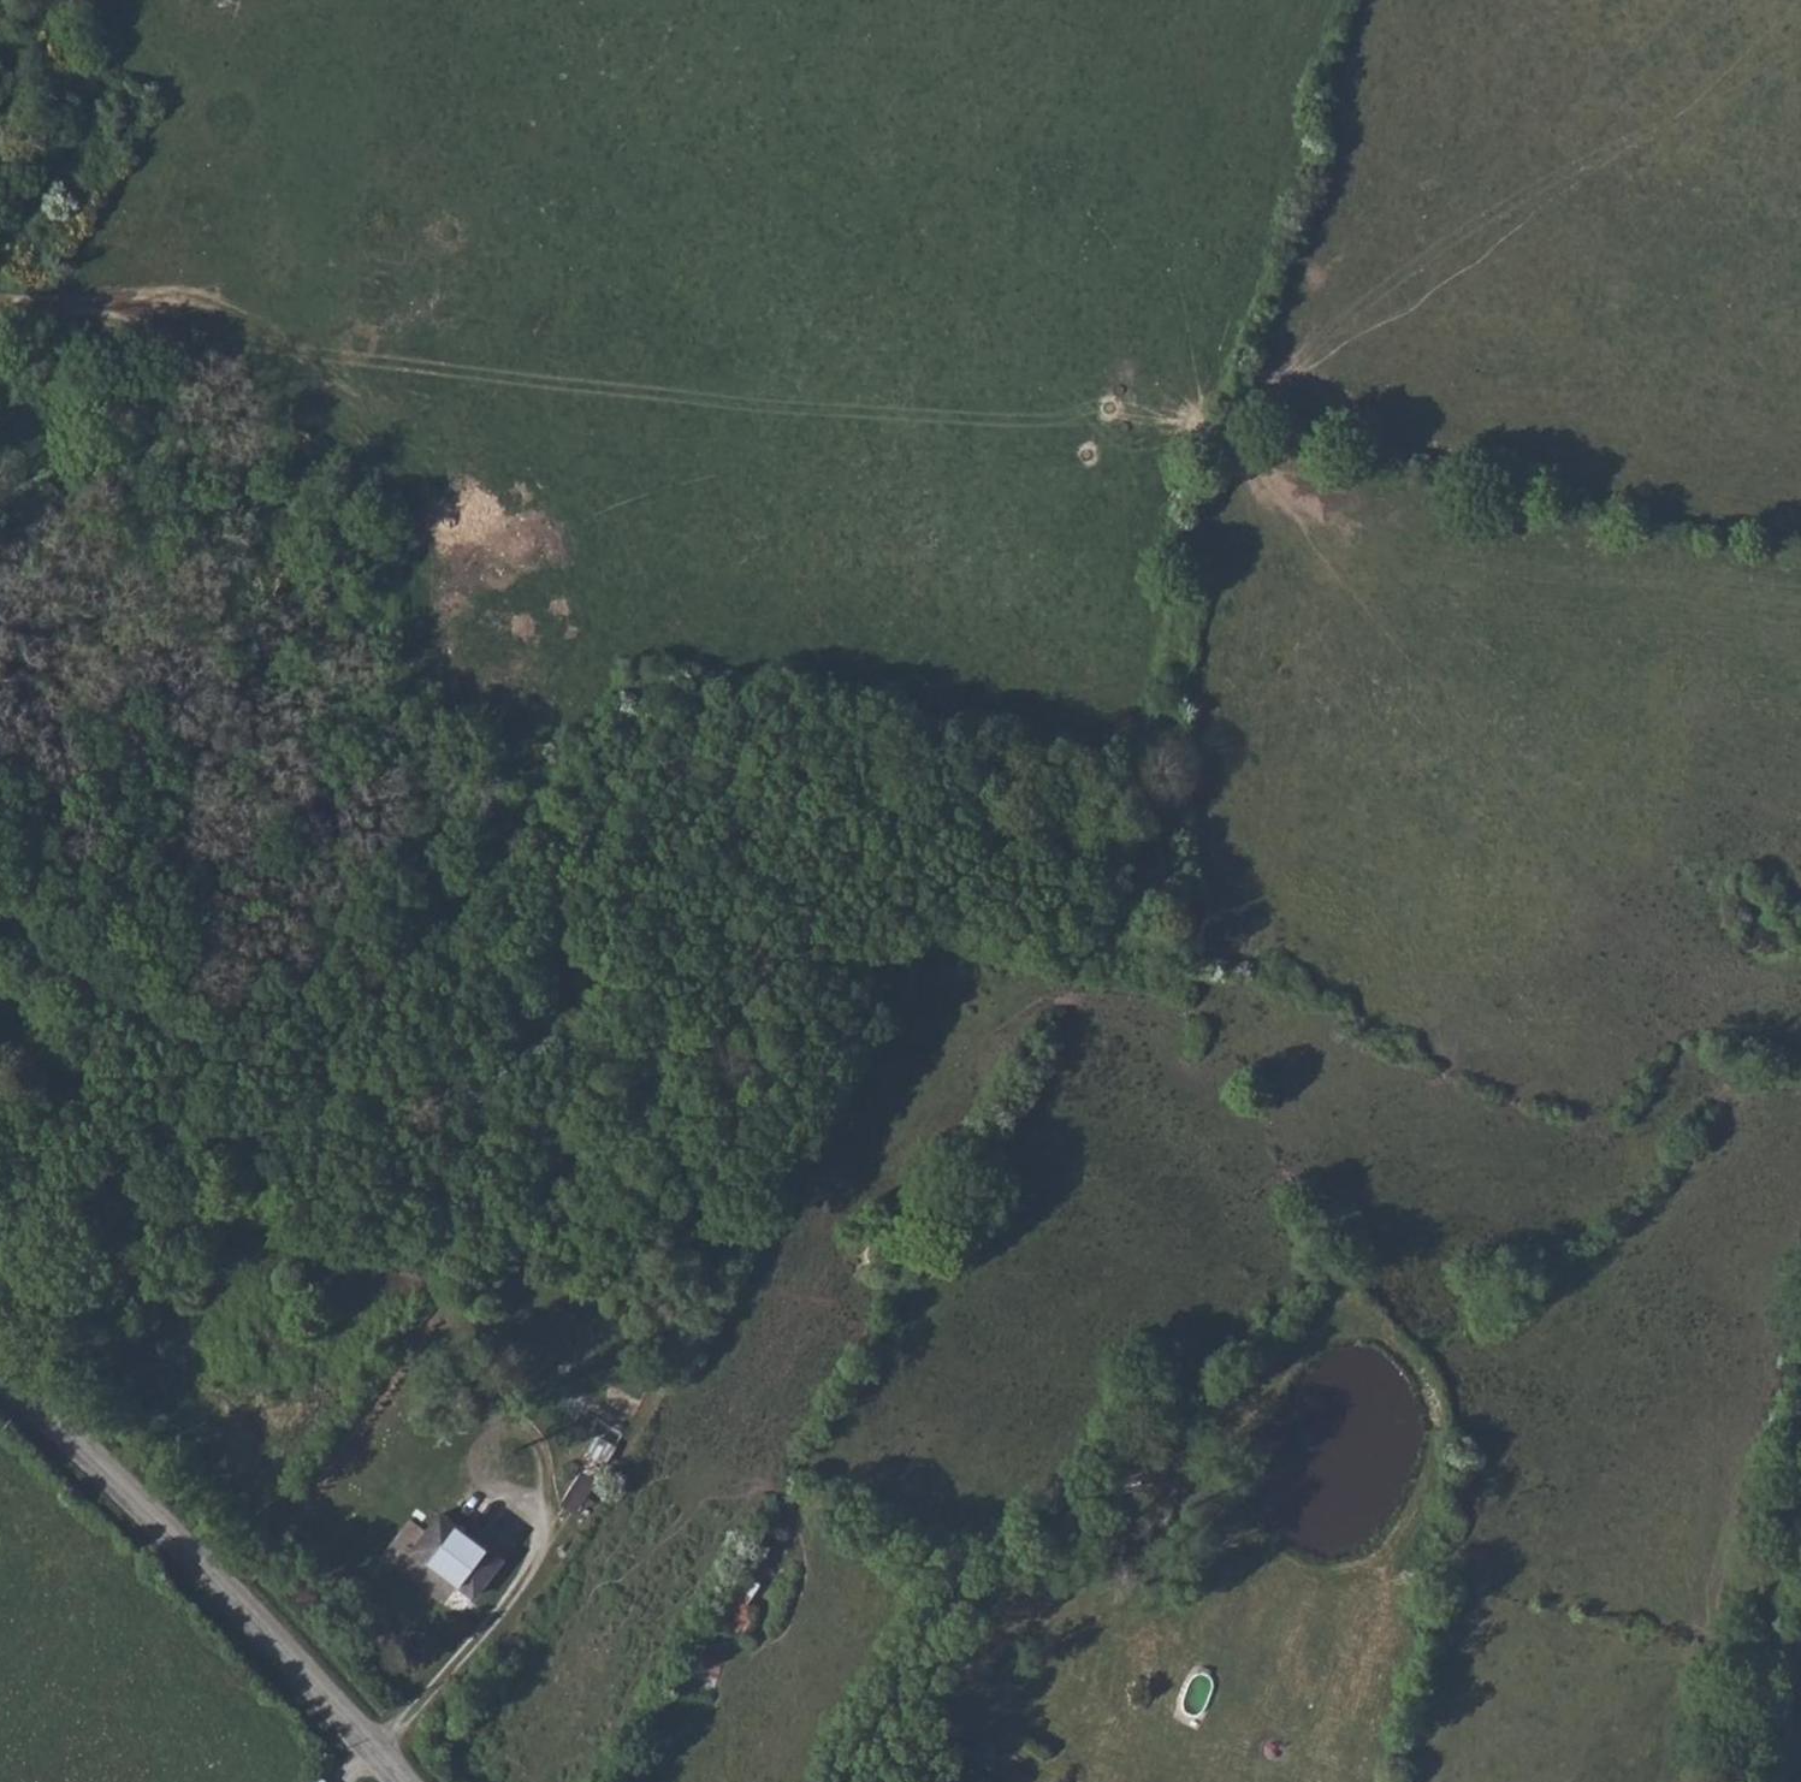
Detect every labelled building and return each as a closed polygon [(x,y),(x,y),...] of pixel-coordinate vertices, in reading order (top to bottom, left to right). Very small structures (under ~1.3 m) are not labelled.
[(420,1542),(434,1553),(460,1516),(445,1506),(420,1542)] [(480,1589),(506,1551),(460,1516),(434,1553),(480,1589)]
